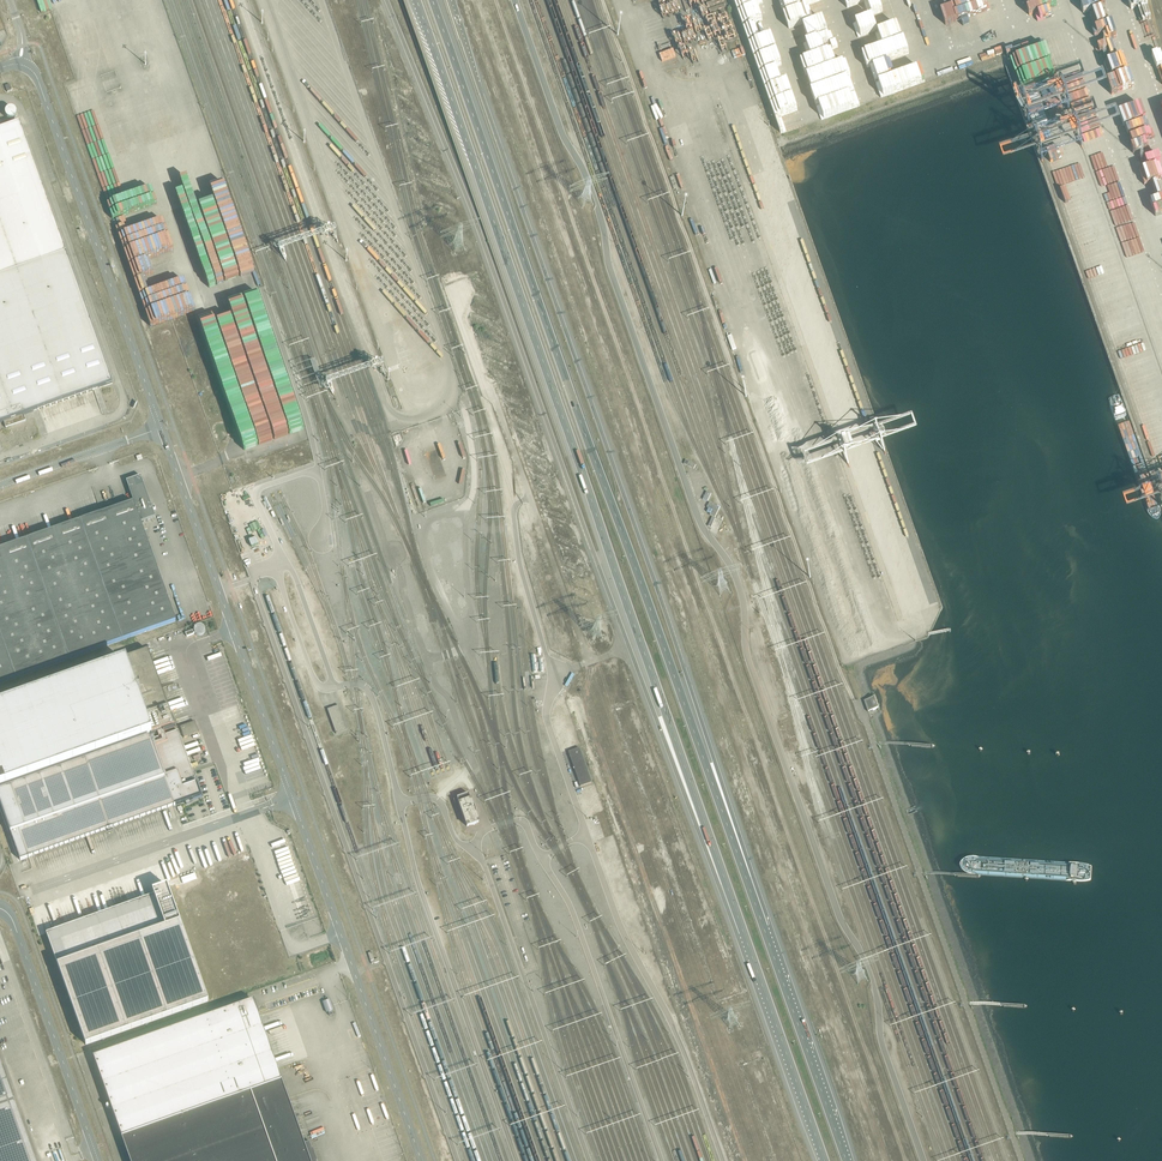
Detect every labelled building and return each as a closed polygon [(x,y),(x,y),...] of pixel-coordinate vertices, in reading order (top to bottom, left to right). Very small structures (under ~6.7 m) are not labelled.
[(112,67),(116,66),(116,34),(115,32),(105,35),(105,37),(109,51),(107,51),(112,67)] [(828,42),(836,39),(833,32),(826,36),(828,42)] [(737,49),(740,56),(745,54),(743,47),(737,49)] [(16,113),(16,111),(15,110),(14,109),(13,108),(11,108),(9,108),(8,109),(7,110),(6,111),(6,113),(6,115),(7,117),(9,118),(11,118),(13,118),(14,117),(15,117),(16,115),(16,113)] [(22,129),(20,123),(0,130),(0,423),(3,422),(6,428),(26,421),(23,415),(38,410),(94,390),(112,383),(66,253),(22,129)] [(113,176),(114,142),(112,137),(105,139),(106,143),(103,144),(105,151),(105,152),(113,176)] [(131,479),(126,481),(133,502),(0,549),(0,684),(176,621),(141,522),(155,517),(141,476),(131,479)] [(707,502),(711,494),(711,493),(711,494),(707,492),(707,491),(703,499),(703,500),(703,499),(707,501),(707,502)] [(710,503),(707,508),(708,509),(707,512),(712,515),(711,516),(710,515),(715,518),(717,513),(720,508),(710,503)] [(148,650),(125,658),(126,661),(0,706),(0,788),(130,742),(141,738),(151,734),(151,736),(152,736),(175,727),(148,650)] [(875,698),(867,701),(864,702),(868,712),(878,709),(875,698)] [(328,709),(336,733),(347,729),(339,705),(328,709)] [(195,722),(180,727),(184,738),(199,733),(195,722)] [(178,731),(151,740),(150,738),(142,741),(141,738),(130,742),(131,745),(0,791),(0,803),(20,860),(107,830),(107,831),(112,830),(111,828),(185,802),(186,805),(190,803),(189,800),(201,796),(178,731)] [(591,783),(579,748),(568,752),(580,787),(591,783)] [(456,798),(467,826),(478,822),(468,793),(456,798)] [(279,864),(275,865),(276,869),(276,874),(275,873),(275,878),(272,879),(271,882),(279,883),(280,886),(276,886),(270,885),(271,889),(277,889),(277,887),(284,888),(283,888),(286,889),(279,864)] [(154,895),(46,933),(86,1045),(208,1001),(169,890),(167,885),(152,891),(153,892),(154,895)] [(374,960),(372,952),(368,953),(372,964),(379,962),(378,959),(374,960)] [(316,1160),(317,1160),(313,1148),(312,1148),(309,1141),(304,1143),(295,1120),(298,1119),(298,1118),(299,1118),(299,1117),(299,1116),(298,1116),(298,1115),(297,1115),(294,1116),(288,1098),(253,1000),(93,1057),(121,1137),(130,1160),(316,1160)] [(329,1016),(333,1014),(331,1011),(333,1010),(331,1005),(330,1006),(328,1000),(324,1001),(326,1007),(325,1007),(326,1012),(328,1012),(329,1016)] [(0,1062),(0,1160),(35,1160),(0,1062)]
